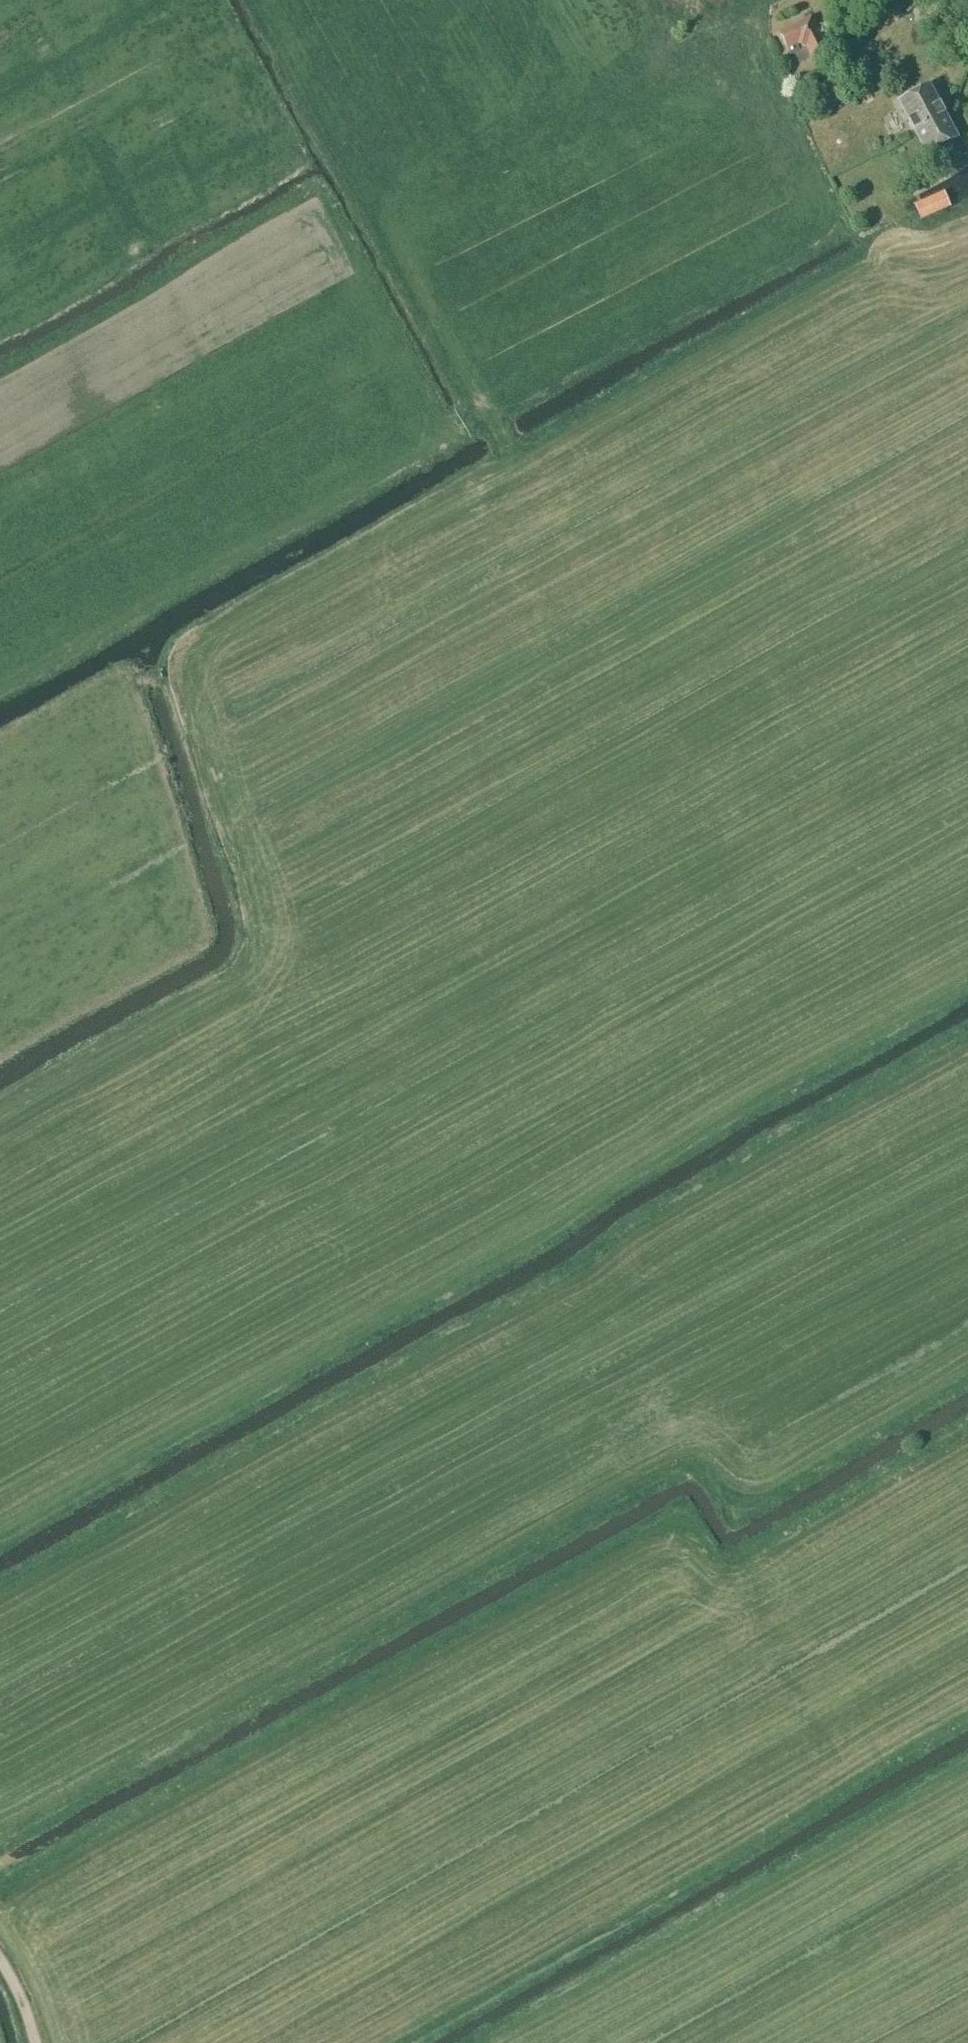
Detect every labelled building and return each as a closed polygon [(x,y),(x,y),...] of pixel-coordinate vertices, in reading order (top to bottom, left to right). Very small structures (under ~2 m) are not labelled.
[(907,15),(924,4),(922,0),(898,0),(907,15)] [(827,50),(811,17),(778,34),(787,51),(797,46),(805,49),(810,59),(827,50)] [(932,149),(935,154),(950,146),(947,141),(953,138),(927,89),(899,103),(925,152),(932,149)] [(943,193),(914,206),(921,222),(942,213),(950,210),(943,193)]
